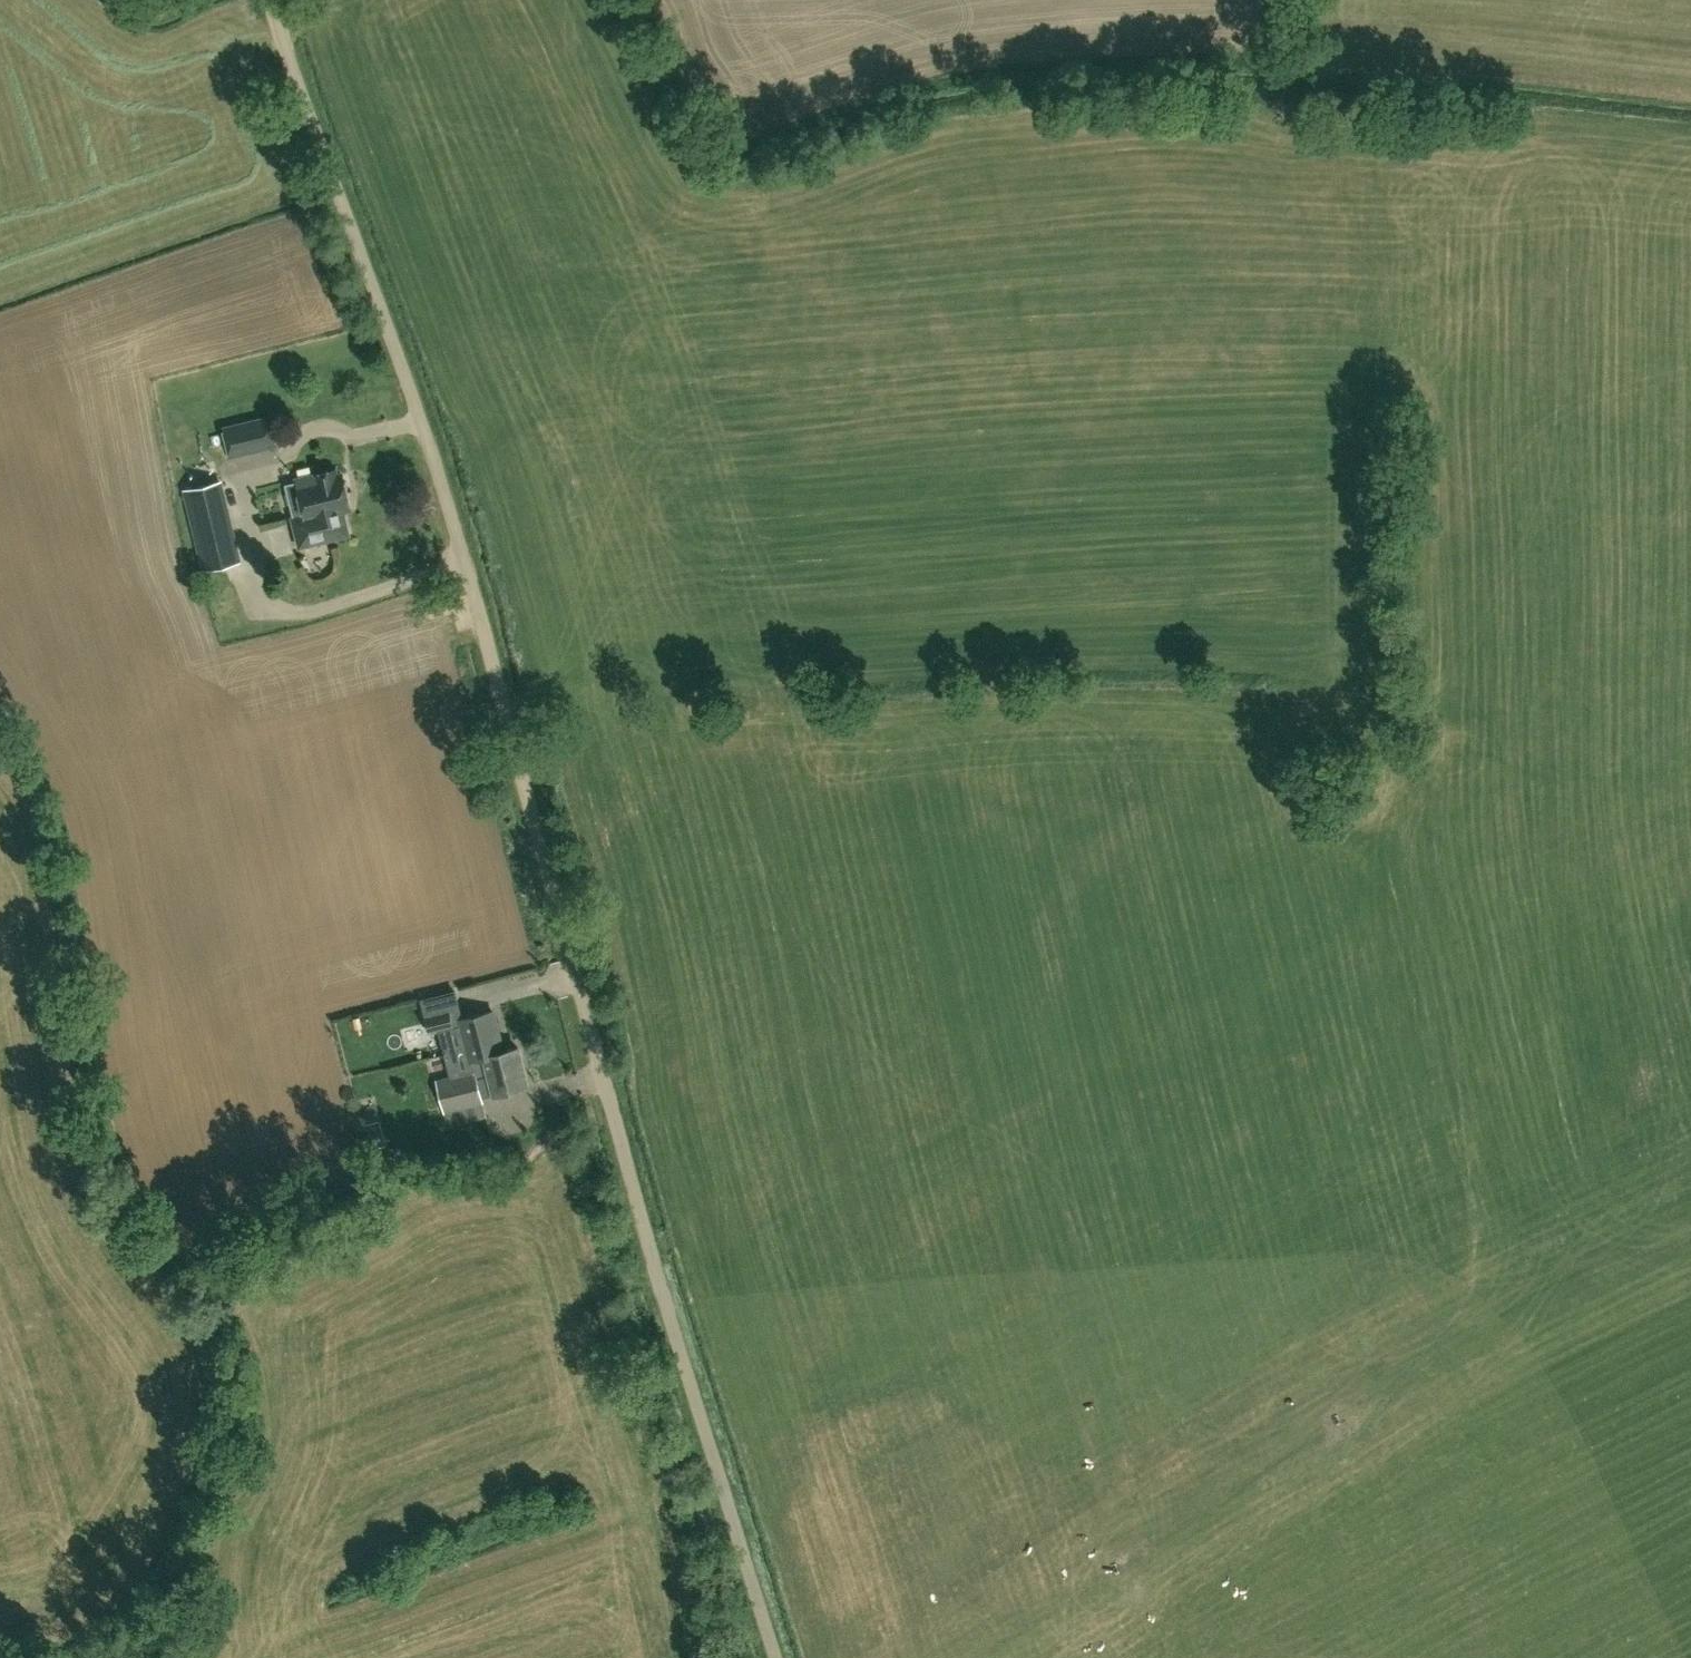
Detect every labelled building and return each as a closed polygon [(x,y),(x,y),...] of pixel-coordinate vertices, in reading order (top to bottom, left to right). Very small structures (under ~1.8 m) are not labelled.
[(232,454),(277,443),(270,417),(226,428),(232,454)] [(318,480),(299,484),(287,487),(294,517),(307,514),(307,515),(324,511),(324,513),(343,509),(343,510),(351,508),(347,490),(348,488),(347,482),(345,481),(343,473),(337,475),(336,469),(316,474),(318,480)] [(220,483),(185,491),(204,569),(238,561),(220,483)] [(349,533),(343,510),(343,509),(324,513),(324,511),(307,515),(307,514),(294,517),(301,545),(349,533)] [(430,1032),(432,1032),(454,1026),(450,1009),(426,1015),(430,1032)] [(503,1052),(503,1050),(498,1032),(493,1011),(460,1019),(471,1060),(472,1060),(503,1052)] [(503,1052),(472,1060),(475,1070),(437,1080),(445,1112),(484,1102),(480,1087),(493,1084),(495,1094),(528,1085),(518,1047),(503,1050),(503,1052)]
